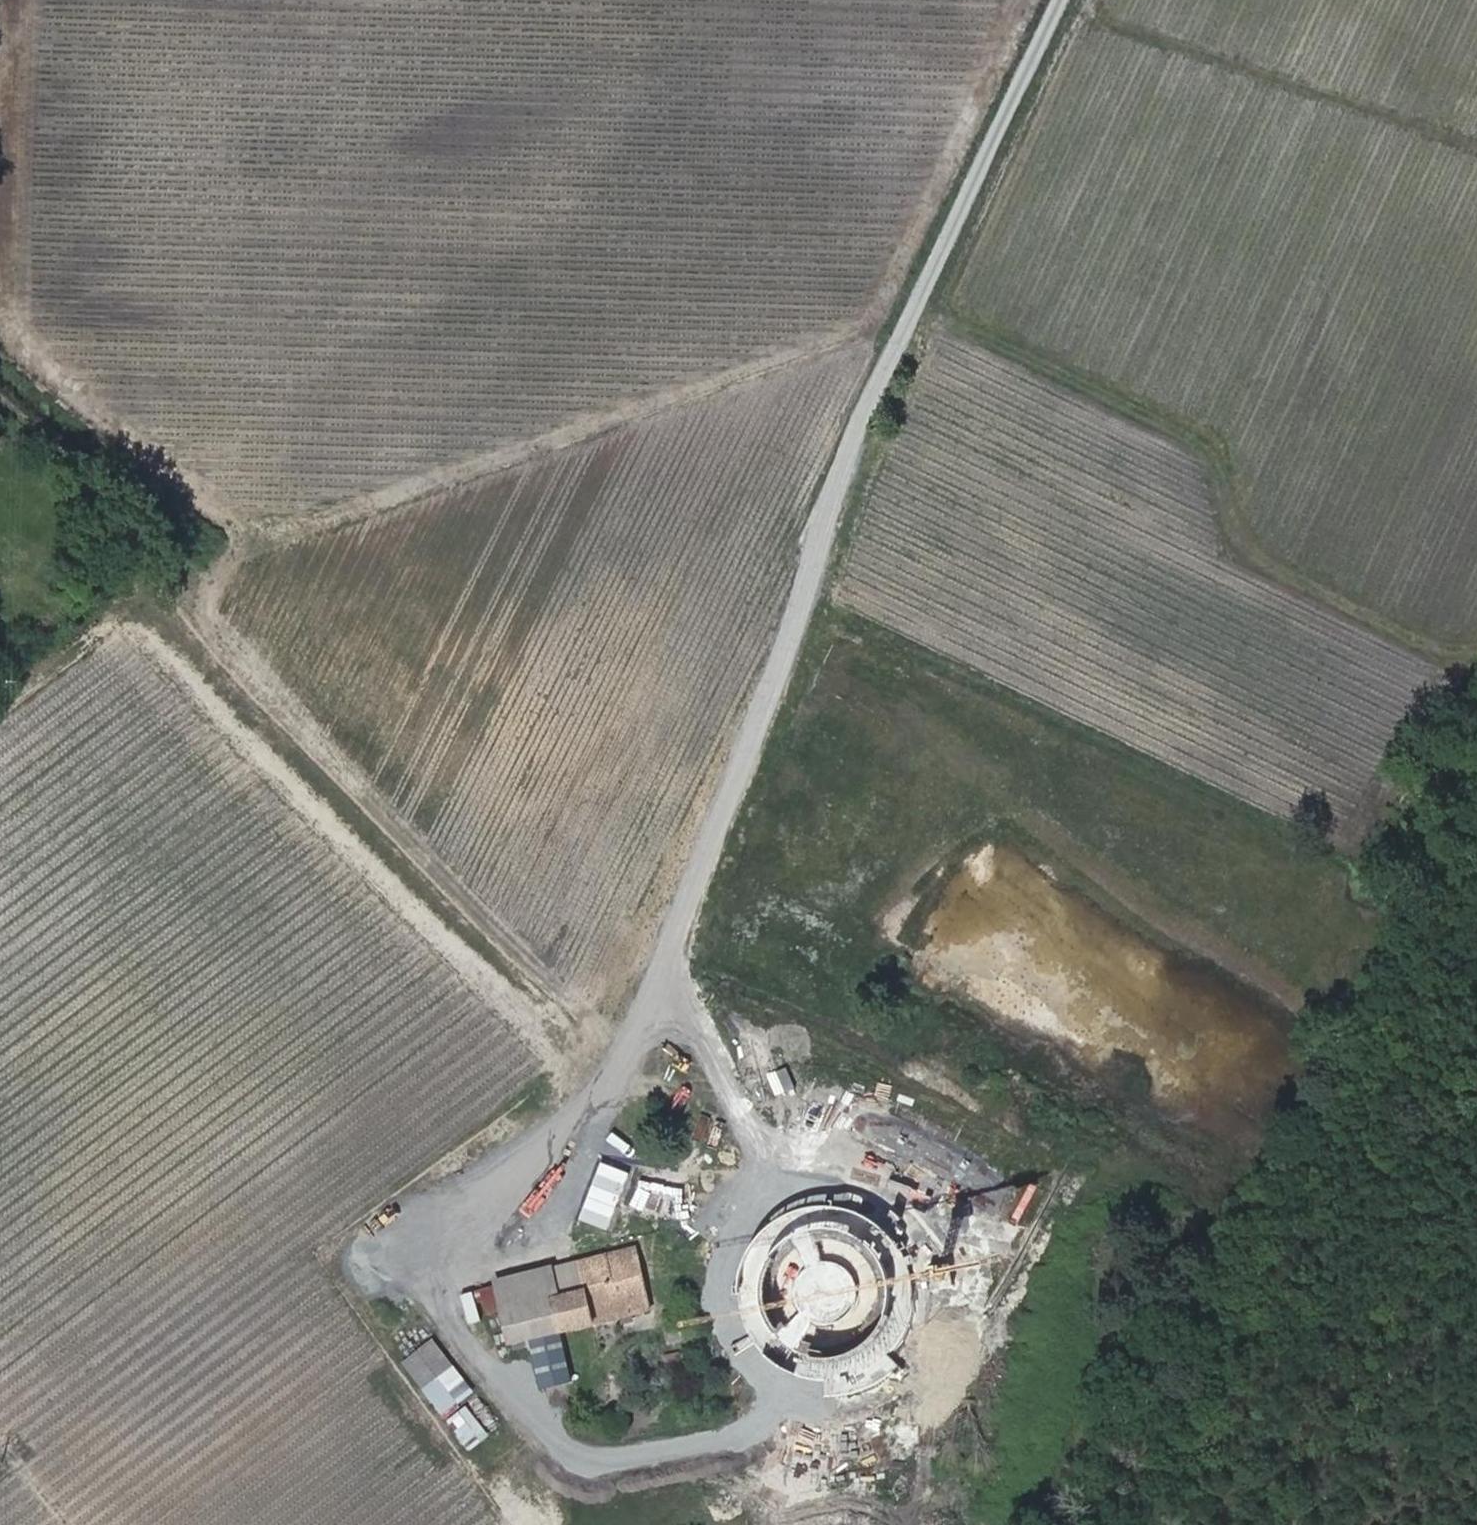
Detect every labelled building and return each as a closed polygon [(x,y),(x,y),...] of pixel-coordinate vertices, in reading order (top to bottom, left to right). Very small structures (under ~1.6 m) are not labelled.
[(593,1254),(559,1264),(564,1283),(550,1287),(494,1302),(502,1336),(643,1301),(627,1242),(593,1250),(593,1254)] [(487,1276),(494,1302),(550,1287),(544,1267),(542,1263),(487,1276)] [(544,1267),(550,1287),(564,1283),(559,1264),(544,1267)] [(444,1412),(475,1387),(432,1335),(401,1361),(444,1412)] [(449,1418),(466,1441),(484,1429),(467,1405),(449,1418)]
